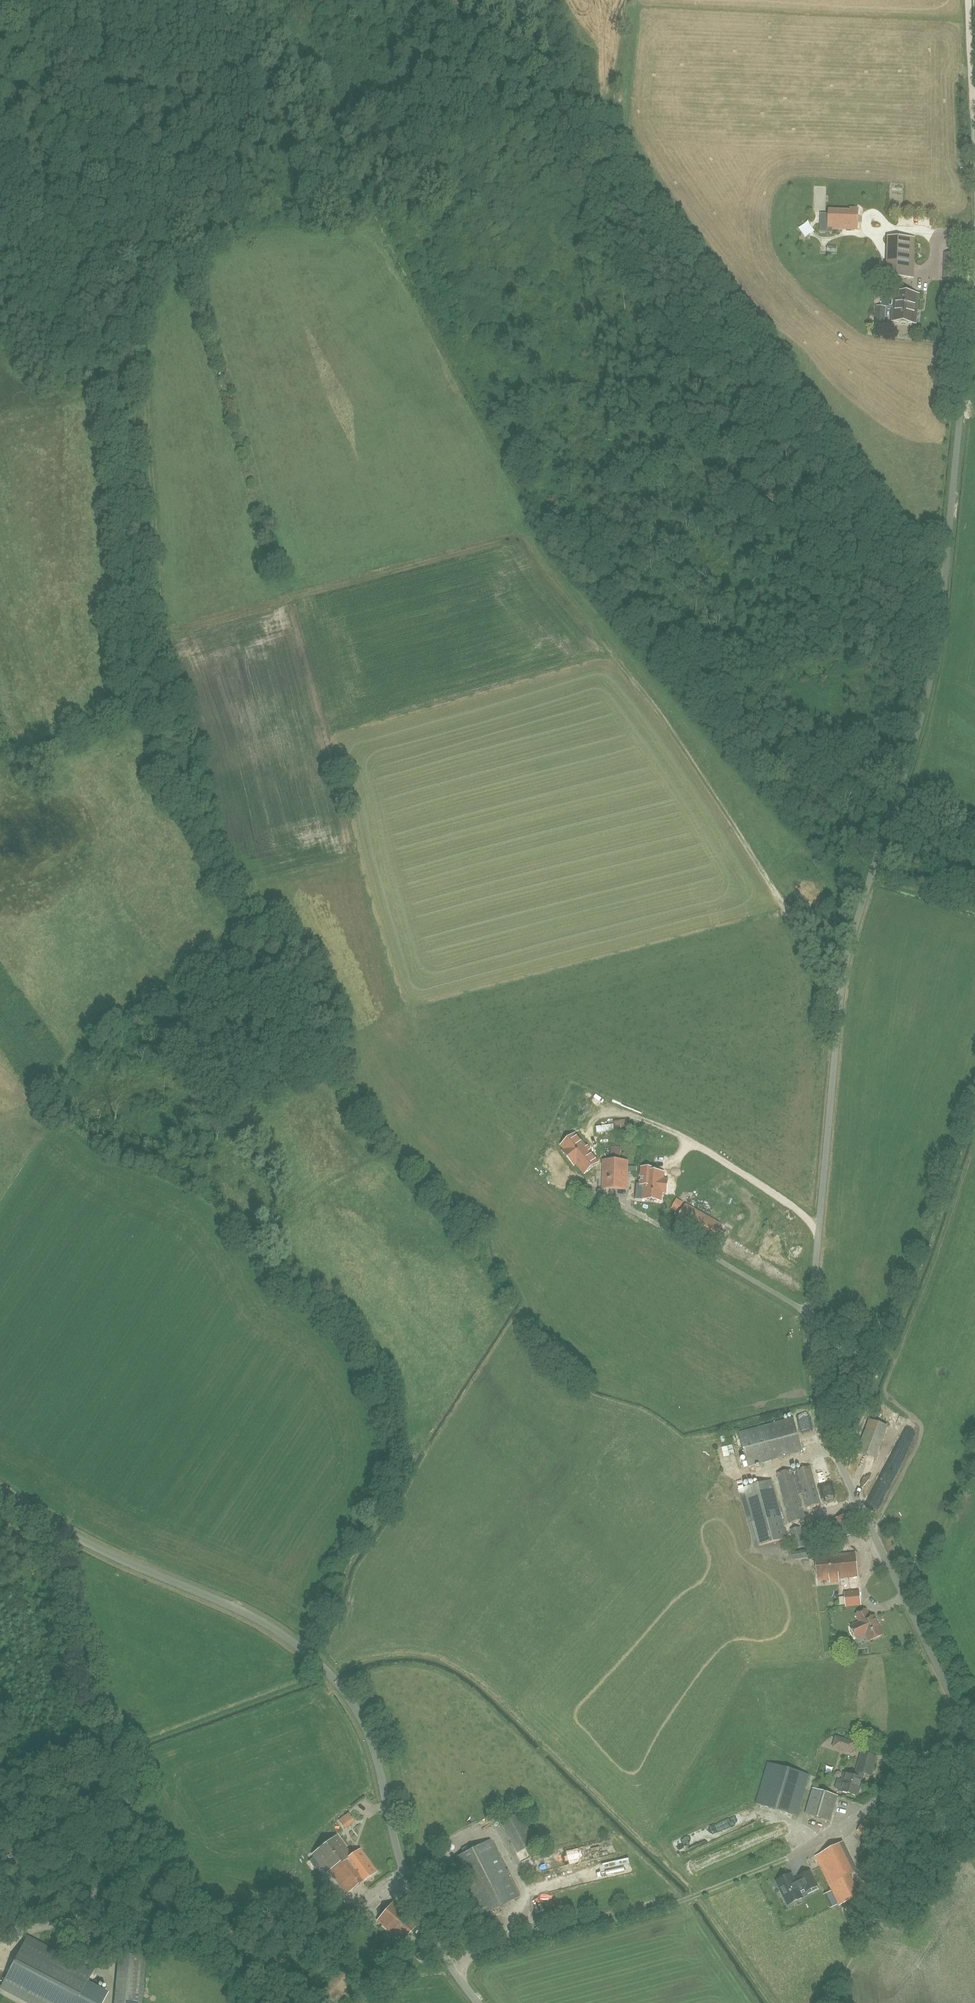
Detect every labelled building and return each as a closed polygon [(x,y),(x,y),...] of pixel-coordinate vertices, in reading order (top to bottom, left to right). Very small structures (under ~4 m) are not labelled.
[(858,210),(850,210),(850,212),(829,211),(829,215),(828,229),(832,229),(857,230),(858,221),(858,217),(858,210)] [(914,280),(915,240),(890,239),(889,279),(914,280)] [(881,307),(893,308),(892,320),(915,322),(918,294),(882,291),(881,307)] [(876,308),(875,317),(884,318),(884,309),(876,308)] [(599,1163),(575,1134),(561,1146),(565,1150),(563,1152),(574,1166),(576,1164),(585,1174),(599,1163)] [(599,1157),(599,1186),(625,1186),(625,1157),(599,1157)] [(642,1168),(640,1185),(645,1186),(643,1200),(661,1201),(662,1193),(666,1193),(667,1193),(668,1180),(667,1180),(663,1180),(664,1174),(664,1173),(655,1172),(655,1169),(642,1168)] [(686,1204),(683,1210),(677,1221),(675,1223),(712,1244),(723,1225),(686,1204)] [(748,1466),(802,1452),(793,1418),(739,1433),(748,1466)] [(807,1508),(820,1504),(810,1467),(792,1472),(791,1470),(777,1474),(790,1523),(805,1519),(798,1495),(803,1494),(807,1508)] [(782,1514),(781,1514),(772,1481),(744,1488),(759,1546),(788,1538),(782,1514)] [(795,1549),(805,1547),(801,1528),(790,1530),(795,1549)] [(818,1580),(830,1579),(830,1582),(839,1581),(839,1578),(858,1576),(855,1552),(815,1556),(818,1580)] [(846,1607),(861,1605),(859,1591),(844,1593),(846,1607)] [(857,1639),(866,1635),(869,1641),(883,1635),(874,1616),(870,1618),(866,1610),(856,1615),(859,1622),(851,1625),(857,1639)] [(833,1748),(855,1754),(858,1743),(836,1737),(833,1748)] [(874,1777),(871,1776),(877,1757),(862,1753),(855,1777),(844,1773),(841,1783),(833,1781),(830,1790),(839,1792),(839,1791),(857,1796),(861,1784),(865,1784),(869,1783),(872,1780),(874,1777)] [(805,1788),(809,1775),(768,1763),(756,1804),(797,1816),(805,1788)] [(830,1822),(838,1796),(813,1789),(806,1815),(830,1822)] [(339,1824),(350,1818),(345,1809),(334,1814),(339,1824)] [(516,1853),(534,1844),(519,1814),(501,1823),(516,1853)] [(778,1840),(786,1842),(787,1835),(779,1834),(778,1840)] [(346,1895),(377,1872),(360,1850),(352,1856),(337,1836),(312,1855),(326,1873),(329,1871),(346,1895)] [(482,1915),(518,1897),(490,1840),(453,1859),(482,1915)] [(561,1860),(578,1856),(578,1853),(581,1853),(581,1850),(601,1846),(600,1841),(578,1845),(578,1846),(570,1847),(570,1849),(559,1852),(561,1860)] [(810,1852),(833,1902),(855,1892),(846,1872),(850,1871),(835,1841),(810,1852)] [(549,1856),(531,1860),(533,1867),(551,1863),(549,1856)] [(544,1868),(544,1878),(565,1878),(565,1868),(544,1868)] [(788,1905),(803,1898),(799,1891),(805,1889),(806,1892),(817,1886),(810,1872),(799,1877),(799,1878),(794,1881),(791,1875),(777,1882),(788,1905)] [(402,1943),(418,1924),(393,1902),(376,1921),(402,1943)] [(1,1988),(31,2002),(99,2002),(105,1993),(86,1983),(92,1972),(27,1938),(1,1988)] [(141,1996),(118,1994),(117,2002),(140,2002),(141,1996)]
